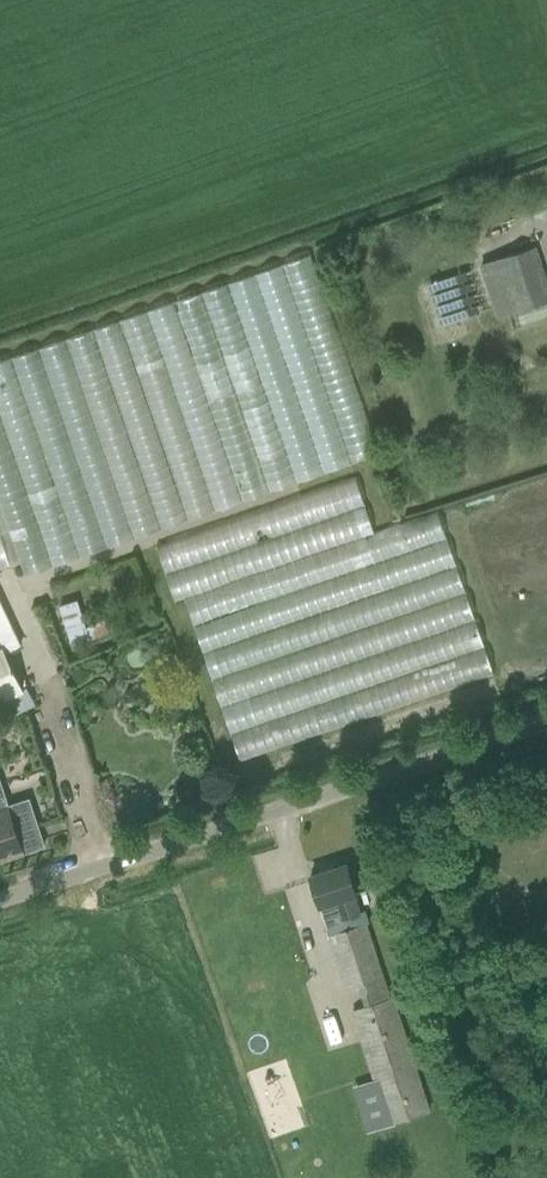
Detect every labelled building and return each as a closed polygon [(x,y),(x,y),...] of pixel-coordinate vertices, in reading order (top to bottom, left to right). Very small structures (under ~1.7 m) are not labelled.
[(516,310),(546,301),(546,272),(539,245),(480,262),(497,316),(516,310)] [(20,563),(23,569),(25,576),(379,453),(311,256),(0,363),(0,503),(18,555),(20,563)] [(248,788),(502,701),(436,511),(373,533),(354,478),(155,547),(174,602),(183,599),(248,788)] [(0,503),(0,570),(10,566),(20,563),(18,555),(0,503)] [(91,639),(110,631),(105,619),(88,626),(85,621),(88,620),(85,613),(83,614),(78,599),(60,606),(73,645),(91,639)] [(3,654),(22,645),(6,611),(0,614),(0,648),(1,649),(3,654)] [(6,699),(21,692),(1,649),(0,649),(0,702),(6,699)] [(29,707),(21,692),(6,699),(13,715),(29,707)] [(24,854),(24,853),(44,847),(30,801),(10,808),(9,806),(0,809),(0,862),(24,854)] [(355,896),(357,895),(347,864),(311,876),(347,989),(359,985),(387,976),(368,922),(371,921),(368,907),(360,911),(355,896)] [(365,1006),(354,1010),(356,1017),(379,1089),(390,1123),(432,1109),(397,994),(393,995),(364,1004),(365,1006)]
